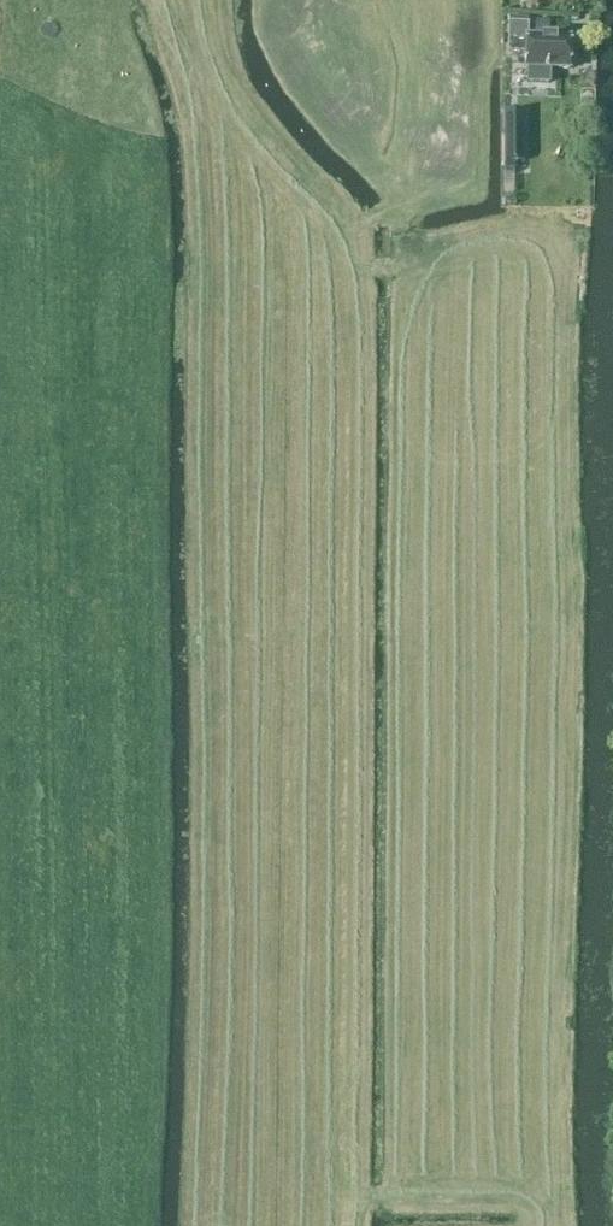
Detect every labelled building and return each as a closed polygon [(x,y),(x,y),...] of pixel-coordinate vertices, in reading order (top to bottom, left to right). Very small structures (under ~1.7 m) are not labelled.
[(568,71),(569,40),(528,39),(528,25),(508,25),(508,55),(524,56),(524,70),(526,70),(526,84),(549,85),(549,70),(568,71)] [(513,175),(513,166),(504,166),(504,175),(513,175)]
